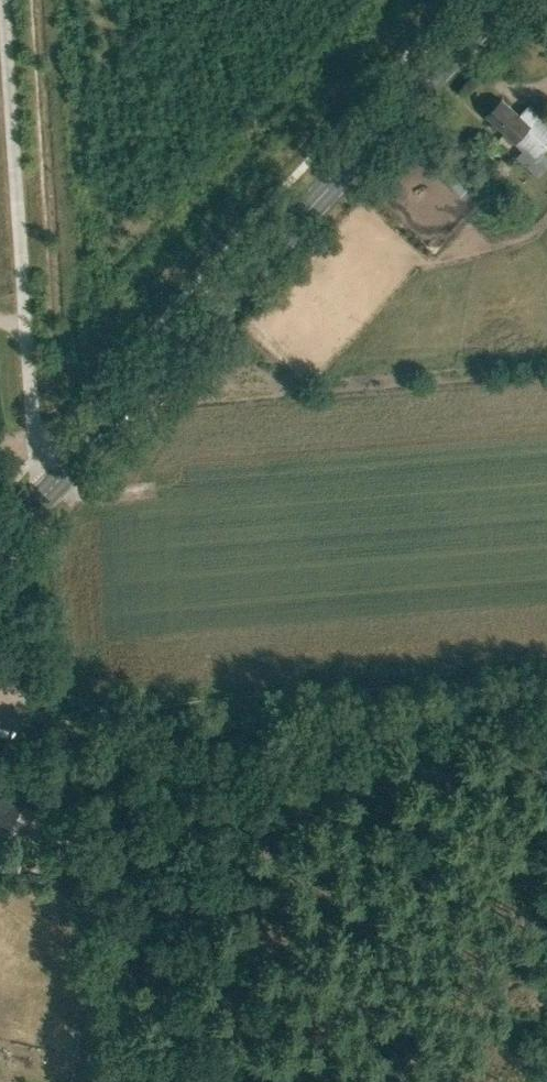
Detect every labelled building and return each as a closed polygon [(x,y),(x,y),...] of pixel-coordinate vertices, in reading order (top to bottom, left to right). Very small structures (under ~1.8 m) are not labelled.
[(535,157),(546,143),(546,121),(529,105),(520,115),(501,98),(485,116),(523,150),(525,148),(535,157)] [(445,176),(465,193),(474,183),(454,166),(445,176)] [(0,798),(0,824),(10,828),(20,807),(0,798)]
